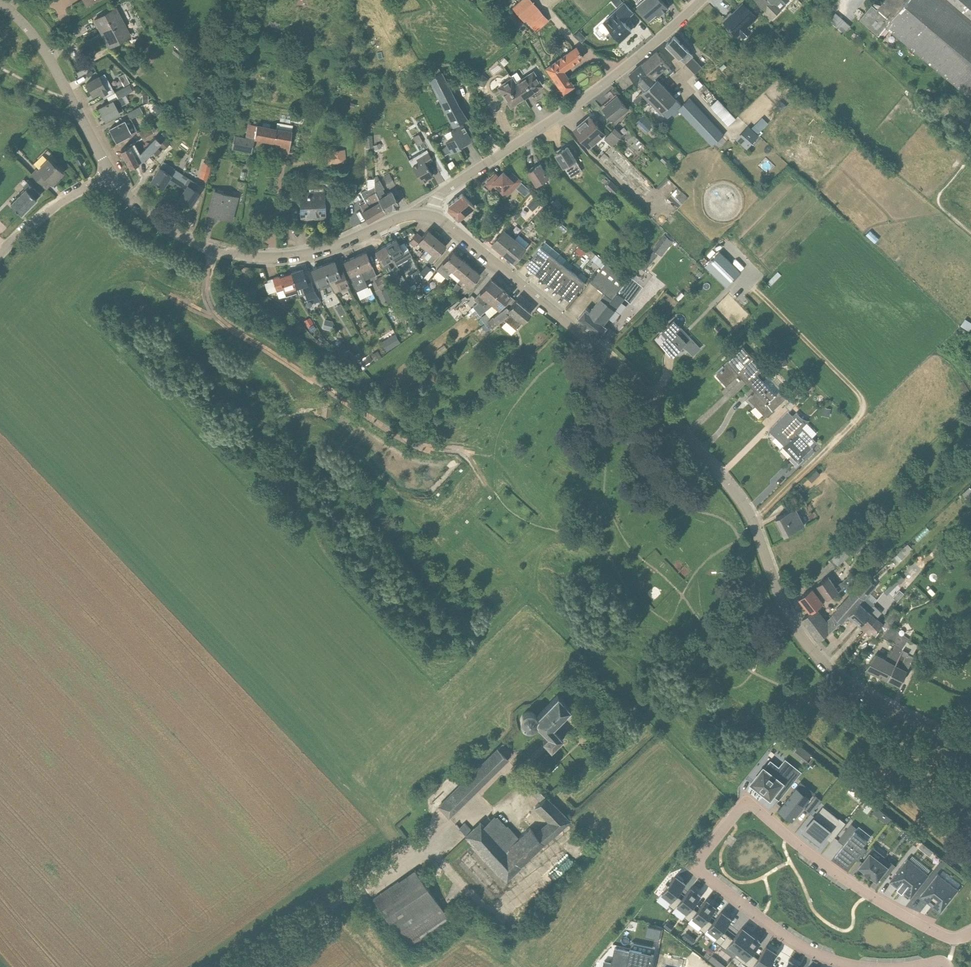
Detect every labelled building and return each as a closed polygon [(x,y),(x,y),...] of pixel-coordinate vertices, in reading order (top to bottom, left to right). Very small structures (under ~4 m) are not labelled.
[(643,11),(650,19),(657,13),(659,16),(669,8),(662,0),(642,0),(638,4),(643,11)] [(767,9),(762,13),(770,20),(786,4),(782,0),(758,0),(767,9)] [(881,4),(875,2),(873,4),(861,18),(879,34),(886,26),(970,97),(970,0),(884,0),(881,4)] [(634,12),(630,8),(624,2),(611,15),(616,20),(609,27),(612,31),(621,40),(632,30),(624,21),(634,12)] [(730,13),(723,19),(725,21),(732,28),(738,35),(740,33),(744,37),(751,30),(746,24),(750,20),(753,22),(758,17),(745,4),(741,9),(739,7),(732,14),(730,13)] [(524,18),(536,31),(549,21),(537,7),(524,18)] [(110,45),(131,35),(117,8),(103,15),(94,19),(101,33),(103,32),(110,45)] [(505,18),(516,30),(522,23),(512,12),(505,18)] [(784,29),(780,33),(787,40),(791,35),(784,29)] [(578,30),(573,35),(580,42),(585,38),(578,30)] [(694,56),(682,43),(675,36),(666,43),(680,58),(696,74),(703,67),(693,57),(694,56)] [(576,47),(546,67),(563,92),(573,86),(562,71),(583,57),(576,47)] [(673,72),(663,59),(657,52),(643,63),(655,77),(662,71),(667,77),(673,72)] [(655,77),(643,63),(631,73),(645,90),(656,80),(655,77)] [(345,75),(345,79),(354,80),(355,68),(346,68),(346,70),(343,70),(343,75),(345,75)] [(532,72),(516,83),(512,78),(499,87),(511,105),(541,85),(536,77),(532,72)] [(466,117),(465,116),(442,73),(440,74),(429,79),(453,125),(466,117)] [(475,77),(477,84),(484,86),(487,80),(482,75),(475,77)] [(93,95),(100,91),(102,95),(108,92),(99,76),(86,83),(93,95)] [(681,112),(678,109),(682,105),(677,99),(677,98),(659,78),(656,80),(645,90),(643,92),(662,113),(663,112),(668,118),(673,114),(675,117),(681,112)] [(122,96),(133,90),(129,84),(115,92),(118,98),(122,96),(122,97),(122,96)] [(629,110),(622,102),(616,94),(602,106),(615,122),(629,110)] [(214,95),(207,111),(220,116),(225,99),(214,95)] [(114,115),(120,112),(123,110),(121,106),(126,103),(122,96),(122,97),(122,96),(118,98),(113,101),(108,103),(99,108),(105,120),(114,115)] [(691,97),(682,105),(678,109),(681,112),(712,146),(725,134),(691,97)] [(719,98),(710,106),(727,125),(736,117),(722,101),(719,98)] [(157,104),(149,109),(154,116),(162,110),(157,104)] [(127,112),(131,119),(143,112),(139,106),(127,112)] [(636,123),(646,132),(654,125),(644,115),(636,123)] [(605,135),(596,124),(590,116),(574,129),(581,136),(590,147),(605,135)] [(291,123),(304,125),(305,121),(299,120),(299,118),(292,117),(291,123)] [(126,137),(132,133),(125,120),(110,128),(117,141),(126,137)] [(228,120),(225,130),(234,132),(235,129),(243,131),(244,126),(237,124),(237,122),(228,120)] [(470,138),(468,134),(474,131),(472,127),(468,120),(451,130),(452,132),(442,148),(445,154),(444,154),(445,155),(451,151),(451,152),(461,147),(459,144),(470,138)] [(245,135),(274,141),(282,142),(280,150),(289,152),(291,142),(293,133),(291,132),(292,126),(277,122),(276,129),(257,124),(257,125),(248,123),(245,135)] [(210,127),(203,125),(201,133),(208,134),(210,127)] [(759,135),(758,134),(749,125),(736,139),(747,149),(759,135)] [(139,132),(143,138),(154,133),(150,126),(139,132)] [(614,147),(622,139),(614,131),(606,139),(612,144),(614,147)] [(157,135),(155,137),(161,143),(163,141),(159,137),(159,136),(157,135)] [(252,152),(254,140),(235,135),(232,147),(252,152)] [(158,146),(161,143),(155,137),(141,152),(140,153),(134,143),(130,145),(121,150),(131,167),(144,160),(151,153),(156,148),(158,146)] [(163,141),(161,143),(158,146),(163,150),(169,145),(164,140),(163,141)] [(380,143),(373,146),(376,152),(382,149),(381,147),(380,143)] [(576,160),(573,155),(568,147),(556,154),(562,162),(571,177),(582,170),(576,160)] [(333,151),(334,158),(326,158),(327,168),(346,167),(345,149),(333,151)] [(433,175),(428,167),(434,163),(426,149),(409,160),(421,182),(433,175)] [(74,160),(77,165),(84,161),(82,157),(78,154),(75,156),(74,160)] [(63,171),(56,164),(48,157),(37,169),(36,168),(31,174),(43,185),(48,180),(52,184),(57,180),(56,179),(63,171)] [(180,190),(188,177),(163,162),(157,172),(151,181),(162,188),(167,181),(180,190)] [(549,177),(546,173),(541,164),(529,172),(537,185),(549,177)] [(199,184),(205,186),(209,171),(203,170),(199,184)] [(515,187),(521,181),(512,173),(509,177),(504,172),(499,177),(496,174),(487,183),(494,190),(498,186),(504,192),(512,184),(515,188),(515,187)] [(395,184),(389,174),(383,177),(389,188),(395,184)] [(386,194),(379,180),(377,176),(374,177),(375,186),(375,192),(385,211),(399,203),(394,195),(392,191),(386,194)] [(199,192),(194,189),(197,183),(188,177),(180,190),(183,192),(179,199),(190,206),(196,197),(199,192)] [(605,186),(614,194),(619,188),(611,180),(605,186)] [(526,198),(532,192),(521,181),(515,187),(526,198)] [(40,195),(33,188),(30,184),(26,188),(10,203),(21,214),(40,195)] [(368,221),(385,211),(375,192),(375,186),(361,193),(365,201),(359,205),(368,221)] [(688,198),(678,188),(668,197),(678,207),(688,198)] [(234,209),(237,196),(215,191),(211,204),(209,214),(218,216),(219,215),(232,218),(234,209)] [(324,207),(324,192),(324,191),(300,192),(301,207),(301,217),(315,216),(315,218),(325,217),(324,207)] [(447,208),(457,219),(474,206),(462,194),(447,204),(447,208)] [(539,205),(533,199),(527,205),(532,211),(539,205)] [(557,199),(551,205),(557,211),(563,205),(557,199)] [(554,219),(549,215),(546,219),(550,223),(554,219)] [(557,225),(565,232),(568,229),(560,221),(557,225)] [(505,252),(516,238),(505,229),(500,235),(494,242),(505,252)] [(427,249),(437,238),(428,230),(421,237),(417,233),(409,242),(414,246),(418,241),(427,249)] [(671,239),(666,235),(654,249),(659,253),(671,239)] [(431,263),(446,246),(437,238),(427,249),(432,254),(427,260),(431,263)] [(522,253),(527,247),(516,238),(505,252),(515,261),(522,253)] [(407,248),(403,250),(396,239),(386,245),(393,259),(400,255),(403,261),(412,256),(407,248)] [(583,242),(576,250),(582,256),(585,252),(589,248),(583,242)] [(386,271),(396,265),(393,259),(386,245),(375,251),(386,271)] [(536,269),(549,252),(542,246),(535,255),(528,263),(536,269)] [(589,248),(585,252),(592,258),(595,254),(589,248)] [(644,261),(649,265),(659,253),(654,249),(644,261)] [(370,275),(375,273),(366,251),(355,256),(361,271),(368,268),(370,275)] [(452,271),(462,259),(452,251),(442,263),(452,271)] [(543,275),(556,258),(549,252),(536,269),(543,275)] [(728,288),(742,274),(720,252),(706,266),(728,288)] [(595,254),(592,258),(602,268),(606,264),(595,254)] [(361,271),(355,256),(344,261),(347,270),(349,275),(356,291),(368,286),(361,271)] [(550,281),(563,264),(556,258),(543,275),(550,281)] [(461,278),(471,267),(462,259),(452,271),(460,278),(461,278)] [(335,261),(323,265),(331,285),(335,293),(340,290),(344,289),(349,287),(347,281),(343,269),(338,270),(335,261)] [(608,303),(625,282),(606,263),(606,264),(602,268),(590,281),(605,293),(601,298),(608,303)] [(557,286),(571,270),(563,264),(550,281),(557,286)] [(324,288),(331,285),(323,265),(312,269),(315,279),(319,289),(324,288)] [(470,286),(474,282),(480,275),(471,267),(461,278),(452,289),(455,292),(460,286),(462,287),(466,283),(470,286)] [(307,282),(306,278),(303,269),(291,272),(297,291),(299,296),(305,294),(307,300),(313,298),(315,303),(320,301),(315,291),(311,280),(307,282)] [(564,292),(578,276),(571,270),(557,286),(564,292)] [(285,295),(297,291),(291,272),(272,278),(278,296),(285,294),(285,295)] [(421,279),(418,274),(409,280),(412,285),(421,279)] [(578,290),(585,282),(578,276),(564,292),(571,298),(578,290)] [(631,303),(638,295),(644,288),(630,276),(625,282),(608,303),(588,328),(588,329),(598,337),(600,336),(607,326),(603,323),(624,298),(631,303)] [(387,286),(383,278),(383,277),(375,281),(380,290),(387,286)] [(489,300),(501,287),(491,279),(485,286),(479,293),(484,298),(473,306),(469,310),(470,313),(475,309),(476,311),(489,300)] [(404,293),(410,294),(412,292),(406,282),(399,286),(404,293)] [(493,305),(499,309),(510,295),(501,287),(489,300),(476,311),(475,309),(470,313),(465,317),(468,321),(474,316),(475,317),(476,316),(477,317),(480,315),(493,305)] [(389,288),(382,291),(387,303),(394,300),(389,288)] [(681,292),(675,297),(679,301),(685,295),(681,292)] [(608,303),(601,298),(600,298),(589,312),(586,309),(579,317),(583,320),(581,323),(588,328),(608,303)] [(516,330),(531,313),(515,299),(507,309),(505,307),(493,317),(491,319),(482,326),(477,329),(480,332),(481,334),(484,332),(485,333),(503,319),(516,330)] [(411,310),(415,314),(419,310),(415,306),(411,310)] [(479,318),(484,324),(490,318),(486,313),(479,318)] [(304,320),(308,327),(313,324),(309,317),(304,320)] [(420,317),(413,321),(417,326),(423,321),(420,317)] [(693,354),(701,347),(691,337),(686,341),(677,331),(681,327),(675,321),(670,326),(662,333),(667,338),(664,341),(675,353),(684,344),(693,354)] [(370,324),(364,328),(368,335),(375,332),(370,324)] [(395,346),(400,343),(395,334),(390,337),(394,345),(395,346)] [(747,382),(757,374),(763,368),(743,347),(728,361),(729,363),(717,374),(724,382),(736,371),(747,382)] [(369,355),(362,359),(366,365),(373,360),(369,355)] [(786,356),(778,357),(779,366),(787,365),(786,356)] [(766,417),(785,398),(779,392),(777,395),(757,374),(747,382),(758,394),(751,401),(766,417)] [(801,390),(786,406),(790,410),(800,400),(802,402),(807,396),(801,390)] [(821,415),(829,417),(831,409),(823,407),(821,415)] [(769,430),(784,445),(802,428),(810,420),(806,419),(805,419),(804,418),(802,417),(799,415),(797,412),(793,416),(788,411),(769,430)] [(784,445),(783,447),(799,463),(804,459),(802,458),(817,443),(802,428),(784,445)] [(963,493),(968,498),(970,495),(970,489),(969,487),(963,493)] [(785,535),(805,525),(796,507),(776,518),(785,535)] [(900,551),(904,555),(906,553),(912,548),(908,544),(900,551)] [(906,553),(904,555),(900,551),(892,559),(897,563),(900,563),(906,557),(907,554),(906,553)] [(839,591),(850,583),(857,578),(853,574),(839,585),(840,586),(837,588),(829,577),(818,584),(828,598),(839,591)] [(900,584),(905,579),(901,575),(897,581),(885,591),(888,595),(898,585),(900,584)] [(875,587),(873,584),(877,580),(874,576),(869,580),(864,583),(857,591),(857,592),(864,599),(850,614),(861,625),(872,612),(870,611),(874,605),(875,603),(867,597),(873,589),(875,587)] [(857,592),(857,591),(856,590),(834,614),(827,620),(818,608),(825,602),(813,587),(808,591),(800,598),(811,612),(803,618),(820,640),(827,633),(842,623),(850,614),(864,599),(857,592)] [(867,629),(878,618),(882,613),(874,605),(870,611),(872,612),(861,625),(865,630),(867,629)] [(880,640),(882,636),(891,626),(900,612),(893,608),(884,622),(878,618),(867,629),(875,637),(880,640)] [(898,659),(908,639),(909,637),(891,626),(882,636),(896,644),(892,650),(891,650),(886,658),(874,652),(867,668),(889,678),(896,663),(898,659)] [(913,655),(918,645),(908,639),(898,659),(903,661),(901,665),(896,663),(889,678),(901,684),(914,655),(913,655)] [(570,709),(562,700),(557,695),(537,717),(536,716),(536,715),(535,714),(534,713),(532,712),(531,712),(530,712),(529,712),(526,712),(525,712),(523,714),(522,715),(522,716),(521,717),(521,719),(521,720),(521,722),(521,724),(521,725),(522,726),(523,727),(524,728),(525,728),(527,729),(529,729),(530,729),(533,728),(534,727),(535,726),(536,725),(537,724),(548,735),(542,740),(551,749),(562,738),(551,728),(570,709)] [(439,806),(440,807),(449,817),(512,754),(503,744),(439,806)] [(809,763),(814,757),(808,752),(803,758),(809,763)] [(798,772),(790,765),(785,772),(769,759),(747,785),(762,797),(767,791),(777,799),(798,772)] [(779,809),(779,810),(780,809),(793,819),(792,820),(793,820),(811,797),(797,786),(779,809)] [(540,802),(545,797),(536,787),(531,792),(540,802)] [(822,800),(816,795),(805,809),(811,814),(822,800)] [(540,802),(535,807),(544,816),(555,805),(546,796),(545,797),(540,802)] [(549,820),(535,833),(546,844),(571,820),(555,805),(544,816),(549,820)] [(836,822),(820,809),(805,829),(821,842),(829,833),(834,837),(847,821),(841,816),(836,822)] [(887,824),(892,818),(884,812),(879,818),(887,824)] [(498,816),(496,817),(494,815),(483,825),(480,822),(472,831),(466,836),(466,837),(508,880),(523,866),(506,849),(519,838),(508,825),(507,826),(498,816)] [(459,828),(466,836),(472,831),(465,822),(459,828)] [(844,845),(837,854),(835,855),(848,865),(849,863),(854,857),(858,861),(867,849),(863,846),(867,840),(855,831),(857,828),(852,823),(838,840),(844,845)] [(546,844),(535,833),(530,827),(519,838),(506,849),(523,866),(546,844)] [(801,829),(798,833),(806,838),(809,834),(801,829)] [(906,839),(912,844),(916,839),(910,835),(906,839)] [(930,856),(934,851),(923,843),(920,847),(930,856)] [(871,875),(877,880),(882,874),(886,878),(896,866),(891,862),(888,866),(870,853),(860,866),(866,871),(865,872),(870,876),(871,875)] [(912,859),(929,873),(932,870),(915,855),(912,859)] [(928,875),(908,859),(890,881),(898,887),(897,888),(902,892),(903,891),(911,897),(928,875)] [(419,869),(375,896),(407,948),(451,921),(419,869)] [(681,879),(682,877),(678,874),(677,876),(670,885),(669,884),(664,889),(666,890),(664,893),(674,900),(671,904),(677,908),(679,905),(684,898),(679,894),(687,883),(681,879)] [(958,890),(938,874),(921,896),(934,907),(933,909),(938,913),(940,911),(941,912),(958,890)] [(696,890),(697,889),(693,886),(692,887),(684,898),(679,905),(689,912),(686,916),(692,920),(694,917),(699,910),(694,906),(702,895),(696,890)] [(711,902),(712,901),(708,898),(694,917),(704,924),(701,927),(707,932),(710,929),(709,928),(715,922),(709,918),(718,907),(711,902)] [(727,914),(728,913),(724,910),(723,911),(715,922),(709,928),(710,929),(719,936),(717,939),(722,944),(730,934),(725,929),(733,919),(727,914)] [(646,935),(655,937),(654,939),(659,940),(662,928),(648,925),(646,935)] [(739,952),(753,935),(743,928),(735,938),(730,934),(722,944),(728,948),(730,945),(739,952)] [(686,932),(682,937),(687,940),(691,935),(686,932)] [(762,942),(753,935),(739,952),(748,959),(746,962),(752,966),(754,966),(756,965),(761,958),(754,952),(762,942)] [(773,948),(769,945),(768,946),(756,965),(759,966),(775,966),(771,965),(779,954),(772,949),(773,948)] [(654,952),(631,947),(630,951),(626,966),(651,966),(654,952)] [(630,951),(615,948),(612,962),(604,961),(603,966),(626,966),(630,951)] [(708,961),(713,965),(717,960),(712,955),(708,961)] [(664,957),(661,966),(679,966),(680,960),(664,957)]
